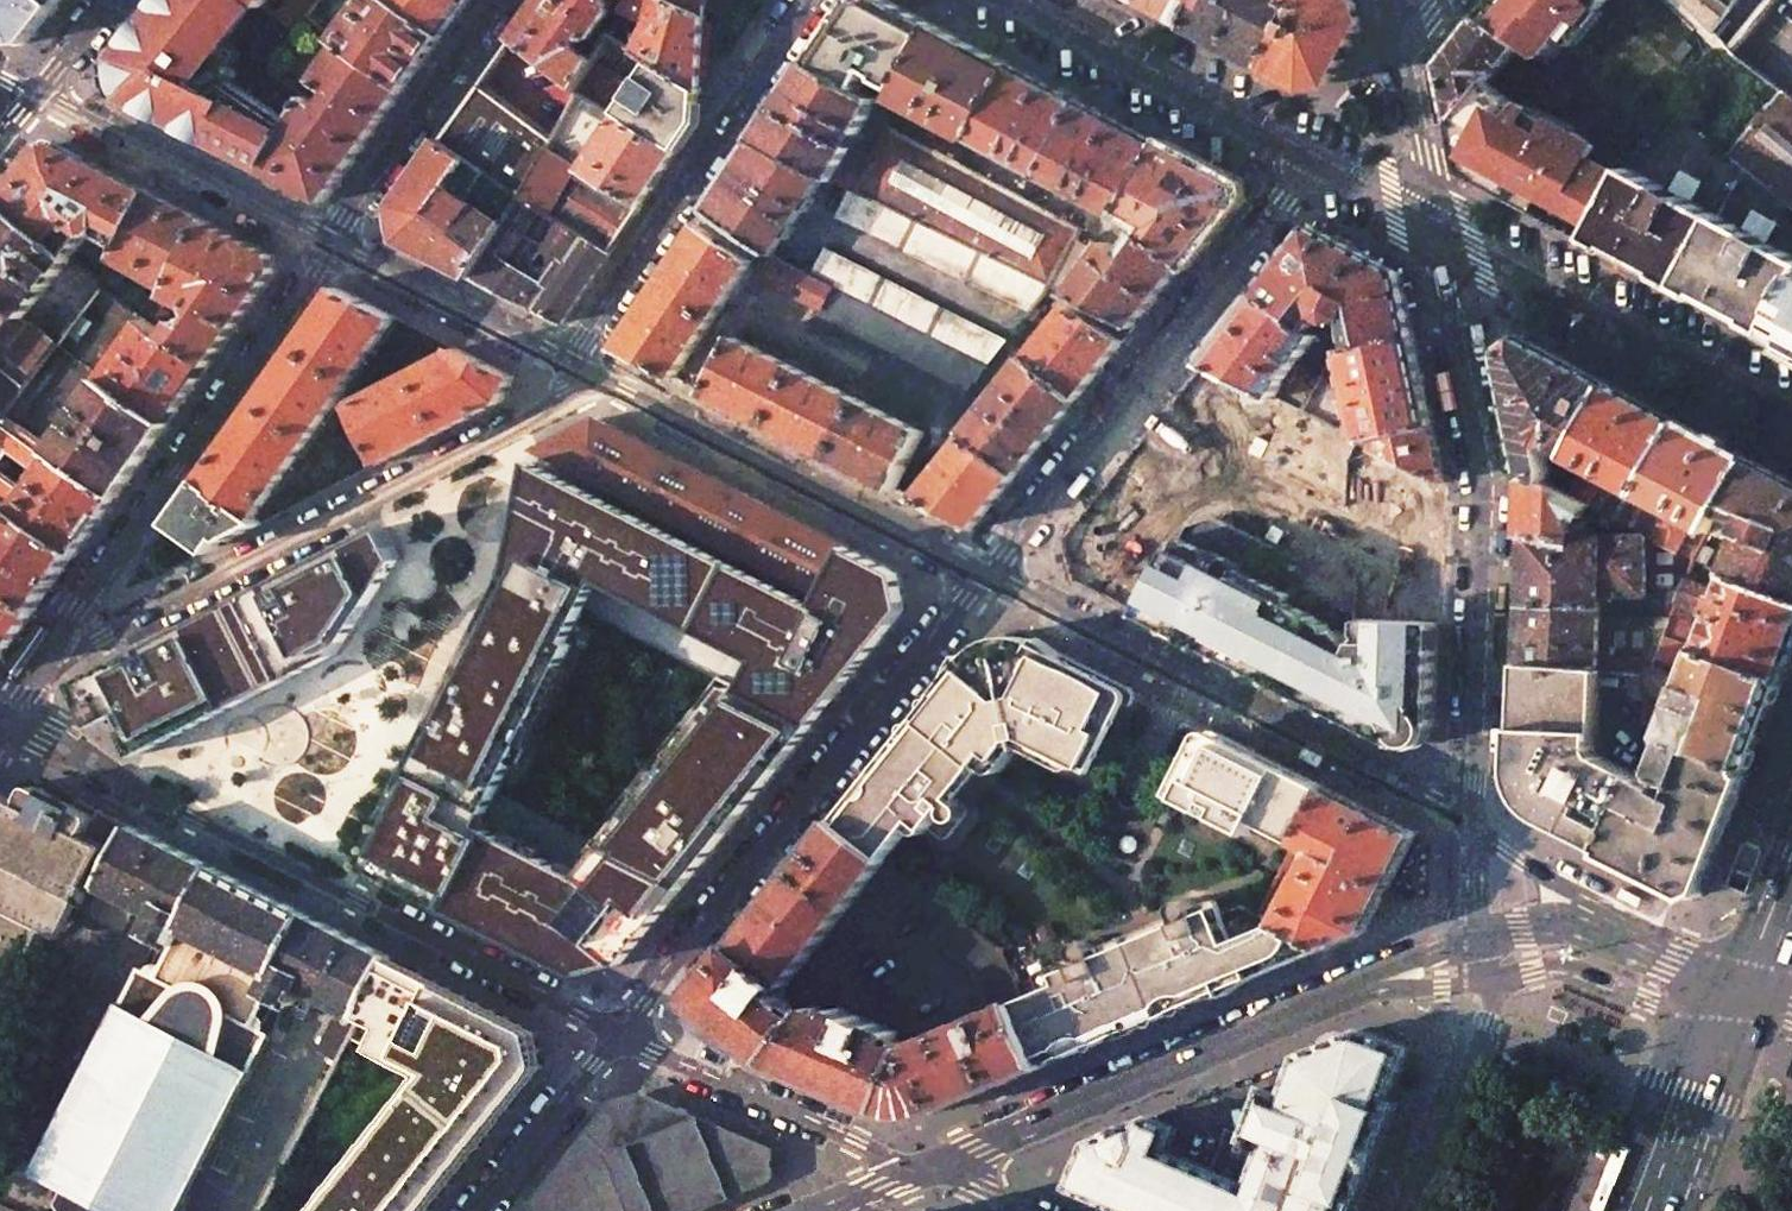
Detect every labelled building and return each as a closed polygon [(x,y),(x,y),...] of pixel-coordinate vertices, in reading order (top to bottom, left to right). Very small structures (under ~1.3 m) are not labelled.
[(15,44),(20,45),(26,44),(31,41),(66,0),(0,0),(0,36),(15,44)] [(109,68),(115,96),(267,173),(294,123),(235,84),(241,74),(216,52),(258,2),(256,0),(163,0),(109,68)] [(278,17),(298,32),(318,3),(314,0),(290,0),(278,17)] [(338,41),(343,44),(405,89),(445,35),(396,0),(367,0),(338,41)] [(445,35),(469,0),(396,0),(445,35)] [(514,39),(585,85),(598,61),(579,45),(588,34),(606,47),(612,36),(615,30),(603,23),(614,9),(612,7),(615,3),(612,0),(541,0),(514,39)] [(650,17),(644,30),(647,32),(637,52),(701,92),(705,16),(674,0),(631,0),(628,6),(650,17)] [(705,16),(706,0),(674,0),(705,16)] [(850,3),(809,62),(863,91),(872,72),(881,78),(883,83),(899,92),(935,25),(888,0),(862,0),(850,3)] [(1189,26),(1203,0),(1140,0),(1189,26)] [(1189,26),(1300,85),(1335,78),(1360,30),(1352,0),(1288,0),(1287,2),(1285,0),(1203,0),(1189,26)] [(1480,18),(1520,46),(1535,57),(1543,57),(1559,36),(1568,43),(1578,30),(1537,0),(1495,0),(1480,18)] [(1578,30),(1597,5),(1602,8),(1608,0),(1537,0),(1578,30)] [(1730,7),(1723,0),(1681,0),(1711,29),(1730,7)] [(1442,65),(1455,124),(1488,84),(1520,46),(1480,18),(1442,65)] [(899,92),(895,99),(975,141),(1013,66),(935,25),(899,92)] [(637,52),(612,36),(606,47),(598,61),(585,85),(583,89),(680,150),(699,122),(701,92),(637,52)] [(514,39),(481,86),(557,136),(583,89),(585,85),(514,39)] [(1684,62),(1696,46),(1687,39),(1675,56),(1684,62)] [(405,89),(343,44),(316,81),(332,97),(322,107),(308,95),(294,123),(267,173),(327,202),(405,89)] [(853,153),(878,100),(863,91),(809,62),(756,141),(826,177),(838,182),(853,153)] [(1082,103),(1013,66),(975,141),(1018,163),(1015,168),(1021,171),(1023,166),(1043,177),(1082,103)] [(1455,124),(1465,173),(1542,120),(1533,115),(1536,110),(1522,103),(1520,106),(1488,84),(1455,124)] [(481,86),(442,140),(525,195),(552,145),(557,136),(481,86)] [(552,145),(643,206),(680,150),(583,89),(557,136),(552,145)] [(1785,92),(1765,116),(1734,156),(1745,166),(1791,206),(1791,97),(1791,96),(1785,92)] [(1082,103),(1043,177),(1122,219),(1126,211),(1160,144),(1082,103)] [(1542,120),(1465,173),(1590,239),(1624,175),(1596,159),(1602,146),(1574,130),(1572,135),(1542,120)] [(892,126),(878,162),(853,153),(838,182),(851,188),(863,194),(1055,288),(1079,240),(1084,229),(1030,199),(963,163),(892,126)] [(442,140),(396,206),(401,241),(471,276),(525,195),(442,140)] [(826,177),(756,141),(710,211),(764,248),(763,249),(773,255),(826,177)] [(2,201),(71,257),(89,234),(95,234),(98,232),(103,238),(120,248),(149,191),(57,144),(52,143),(48,144),(2,201)] [(1240,187),(1160,144),(1126,211),(1141,219),(1151,216),(1160,221),(1148,237),(1186,266),(1241,194),(1240,187)] [(525,195),(611,253),(643,206),(552,145),(525,195)] [(1739,178),(1791,222),(1791,206),(1745,166),(1739,178)] [(1624,175),(1590,239),(1594,241),(1596,239),(1660,273),(1659,276),(1680,287),(1719,215),(1692,201),(1702,183),(1681,172),(1670,195),(1663,192),(1665,188),(1629,168),(1627,167),(1624,175)] [(851,188),(836,217),(1036,315),(1055,288),(863,194),(851,188)] [(1732,190),(1726,202),(1738,209),(1744,197),(1732,190)] [(120,248),(115,258),(173,291),(209,221),(149,191),(120,248)] [(525,195),(471,276),(564,323),(611,253),(525,195)] [(0,203),(0,296),(26,316),(71,257),(2,201),(0,203)] [(1680,287),(1703,296),(1749,320),(1748,322),(1769,334),(1791,291),(1791,289),(1791,255),(1772,244),(1769,247),(1766,245),(1777,224),(1756,212),(1746,230),(1719,215),(1680,287)] [(163,311),(155,326),(211,366),(278,270),(275,256),(209,221),(173,291),(171,296),(196,308),(196,312),(197,314),(199,316),(195,326),(163,311)] [(1401,272),(1314,226),(1262,291),(1313,329),(1323,315),(1339,324),(1341,333),(1349,331),(1353,350),(1415,337),(1401,272)] [(1148,237),(1141,231),(1126,251),(1111,241),(1107,242),(1103,251),(1079,240),(1055,288),(1136,329),(1186,266),(1148,237)] [(825,249),(810,275),(988,371),(991,371),(1011,345),(825,249)] [(988,371),(810,275),(783,262),(775,257),(764,278),(821,308),(814,321),(967,401),(975,384),(980,386),(988,371)] [(201,479),(255,517),(396,317),(338,287),(201,479)] [(1791,291),(1769,334),(1791,346),(1791,289),(1791,291)] [(1262,291),(1205,363),(1275,397),(1287,381),(1309,397),(1319,378),(1299,364),(1320,335),(1313,329),(1262,291)] [(12,351),(0,366),(0,369),(1,370),(0,372),(0,412),(4,416),(57,345),(60,341),(26,316),(0,296),(0,340),(12,351)] [(1075,304),(1030,360),(1082,399),(1126,343),(1075,304)] [(148,320),(106,380),(169,424),(211,366),(155,326),(148,320)] [(1502,351),(1529,478),(1541,478),(1547,481),(1565,455),(1561,452),(1564,446),(1557,442),(1555,421),(1565,419),(1566,424),(1579,432),(1611,381),(1564,356),(1518,331),(1502,351)] [(734,336),(705,394),(773,429),(801,371),(734,336)] [(1343,352),(1350,386),(1319,393),(1324,413),(1355,406),(1363,441),(1433,425),(1415,337),(1353,350),(1343,352)] [(4,416),(17,425),(70,354),(57,345),(4,416)] [(455,352),(357,402),(353,408),(380,463),(503,401),(515,377),(457,348),(455,352)] [(1030,360),(970,437),(1021,478),(1082,399),(1030,360)] [(864,404),(801,371),(773,429),(835,462),(864,404)] [(169,424),(106,380),(55,452),(118,496),(169,424)] [(1646,400),(1611,381),(1579,432),(1578,435),(1593,444),(1564,491),(1590,505),(1625,524),(1682,420),(1646,400)] [(927,437),(864,404),(835,462),(899,495),(927,437)] [(0,422),(0,502),(9,508),(77,554),(118,496),(55,452),(17,425),(4,416),(0,422)] [(849,546),(597,419),(539,450),(820,596),(849,546)] [(1682,420),(1625,524),(1647,536),(1694,561),(1710,533),(1751,458),(1717,439),(1682,420)] [(1445,483),(1433,425),(1363,441),(1445,483)] [(970,437),(918,504),(977,534),(1021,478),(970,437)] [(507,555),(503,573),(595,618),(601,602),(612,577),(761,650),(743,673),(731,688),(814,728),(825,714),(908,610),(907,590),(849,546),(820,596),(537,451),(527,455),(507,555)] [(1751,458),(1710,533),(1727,538),(1736,532),(1743,534),(1727,574),(1791,598),(1791,480),(1751,458)] [(1529,478),(1526,535),(1575,541),(1575,522),(1583,522),(1583,517),(1584,517),(1590,505),(1564,491),(1547,481),(1541,478),(1529,478)] [(263,524),(255,517),(201,479),(176,516),(218,547),(223,539),(227,541),(263,524)] [(0,521),(0,586),(37,612),(77,554),(9,508),(0,521)] [(403,559),(386,527),(77,683),(101,732),(144,753),(340,654),(403,559)] [(1694,561),(1647,536),(1601,536),(1602,544),(1575,541),(1526,535),(1520,666),(1602,671),(1632,673),(1633,673),(1647,674),(1648,663),(1655,663),(1666,635),(1688,578),(1694,561)] [(1207,553),(1177,537),(1139,613),(1285,687),(1318,622),(1284,604),(1288,597),(1237,571),(1239,567),(1208,551),(1207,553)] [(359,858),(357,861),(452,910),(496,820),(500,812),(509,793),(595,618),(503,573),(406,765),(401,774),(359,858)] [(1688,578),(1666,635),(1682,642),(1695,608),(1712,615),(1699,648),(1785,682),(1791,661),(1791,598),(1727,574),(1721,592),(1688,578)] [(37,612),(0,586),(0,664),(37,612)] [(1327,626),(1318,622),(1285,687),(1413,753),(1434,740),(1439,621),(1365,618),(1364,639),(1358,644),(1347,632),(1330,636),(1327,626)] [(1682,642),(1666,635),(1655,663),(1648,663),(1647,674),(1646,699),(1645,723),(1653,726),(1664,699),(1677,705),(1667,732),(1669,741),(1753,769),(1785,682),(1699,648),(1688,678),(1674,673),(1685,643),(1682,642)] [(968,658),(921,717),(922,718),(981,764),(991,751),(1000,757),(1015,739),(1028,737),(1089,768),(1096,753),(1122,702),(1131,706),(1132,703),(1133,700),(1134,695),(1133,691),(1130,688),(1126,694),(1062,662),(1066,656),(1038,642),(1034,650),(1029,647),(1023,645),(1018,644),(1009,644),(1001,644),(993,647),(987,650),(980,655),(975,662),(968,658)] [(1603,848),(1639,774),(1602,756),(1598,750),(1602,671),(1520,666),(1516,766),(1522,792),(1527,801),(1548,821),(1603,848)] [(1631,699),(1646,699),(1647,674),(1633,673),(1632,673),(1631,699)] [(604,848),(686,889),(703,867),(814,728),(731,688),(604,848)] [(888,759),(840,818),(887,856),(917,819),(939,836),(941,837),(944,838),(947,837),(949,835),(965,814),(966,811),(966,808),(964,804),(955,796),(981,764),(922,718),(923,720),(926,723),(925,725),(903,752),(899,752),(896,753),(892,755),(888,759)] [(1650,772),(1642,768),(1639,774),(1603,848),(1700,897),(1753,769),(1669,741),(1667,732),(1653,726),(1645,723),(1644,735),(1669,744),(1659,769),(1662,779),(1677,785),(1671,797),(1660,791),(1662,787),(1647,778),(1650,772)] [(1215,731),(1207,727),(1203,735),(1200,741),(1208,745),(1180,798),(1254,836),(1259,824),(1299,844),(1299,842),(1326,788),(1302,775),(1296,774),(1291,775),(1286,775),(1212,738),(1215,731)] [(17,979),(59,894),(100,810),(80,800),(76,806),(32,785),(23,803),(0,848),(0,970),(17,979)] [(1417,833),(1326,788),(1299,842),(1315,851),(1278,922),(1322,950),(1366,932),(1417,833)] [(23,803),(2,793),(0,797),(0,848),(23,803)] [(392,958),(100,810),(59,894),(90,909),(103,885),(160,914),(152,931),(176,944),(185,926),(283,976),(271,999),(292,1010),(299,997),(303,999),(307,992),(303,989),(304,986),(362,1016),(392,958)] [(840,818),(696,998),(713,1012),(709,1017),(753,1052),(757,1047),(765,1053),(773,1060),(890,1110),(897,1112),(905,1114),(912,1115),(920,1115),(928,1113),(937,1110),(1049,1064),(1024,1001),(989,1014),(913,1046),(894,1041),(897,1032),(837,1007),(833,1015),(814,1006),(806,1017),(798,1011),(779,996),(865,886),(887,856),(840,818)] [(589,869),(496,820),(452,910),(581,974),(627,962),(677,900),(686,889),(604,848),(596,860),(589,869)] [(1124,842),(1124,845),(1125,848),(1127,850),(1130,851),(1133,851),(1136,850),(1138,847),(1138,845),(1138,842),(1137,839),(1134,838),(1132,837),(1128,838),(1125,840),(1124,842)] [(865,886),(970,969),(989,1014),(1024,1001),(999,945),(887,856),(865,886)] [(1068,982),(1024,1001),(1049,1064),(1061,1059),(1070,1056),(1067,1048),(1195,995),(1198,1002),(1258,977),(1255,970),(1264,967),(1274,967),(1282,967),(1322,950),(1278,922),(1264,913),(1248,904),(1228,913),(1224,903),(1222,901),(1220,899),(1216,898),(1214,898),(1200,904),(1200,902),(1199,901),(1196,899),(1193,898),(1190,898),(1177,904),(1175,906),(1174,910),(1174,913),(1179,925),(1112,954),(1107,942),(1105,939),(1102,937),(1098,938),(1096,938),(1085,942),(1082,945),(1081,949),(1082,952),(1067,958),(1064,961),(1062,964),(1063,969),(1068,982)] [(142,968),(78,1095),(40,1172),(65,1185),(57,1201),(76,1210),(183,1210),(271,1041),(254,1032),(271,999),(283,976),(185,926),(176,944),(159,976),(142,968)] [(537,1031),(392,958),(362,1016),(356,1027),(336,1066),(261,1210),(428,1210),(544,1067),(537,1031)] [(356,1027),(343,1020),(322,1059),(336,1066),(356,1027)] [(1151,1116),(1088,1142),(1068,1186),(1126,1210),(1353,1210),(1395,1102),(1388,1099),(1408,1046),(1361,1028),(1350,1033),(1297,1055),(1282,1093),(1263,1087),(1243,1137),(1225,1130),(1210,1168),(1168,1149),(1177,1127),(1151,1116)] [(533,1203),(539,1210),(694,1210),(771,1179),(771,1164),(771,1148),(644,1093),(616,1099),(533,1203)]
